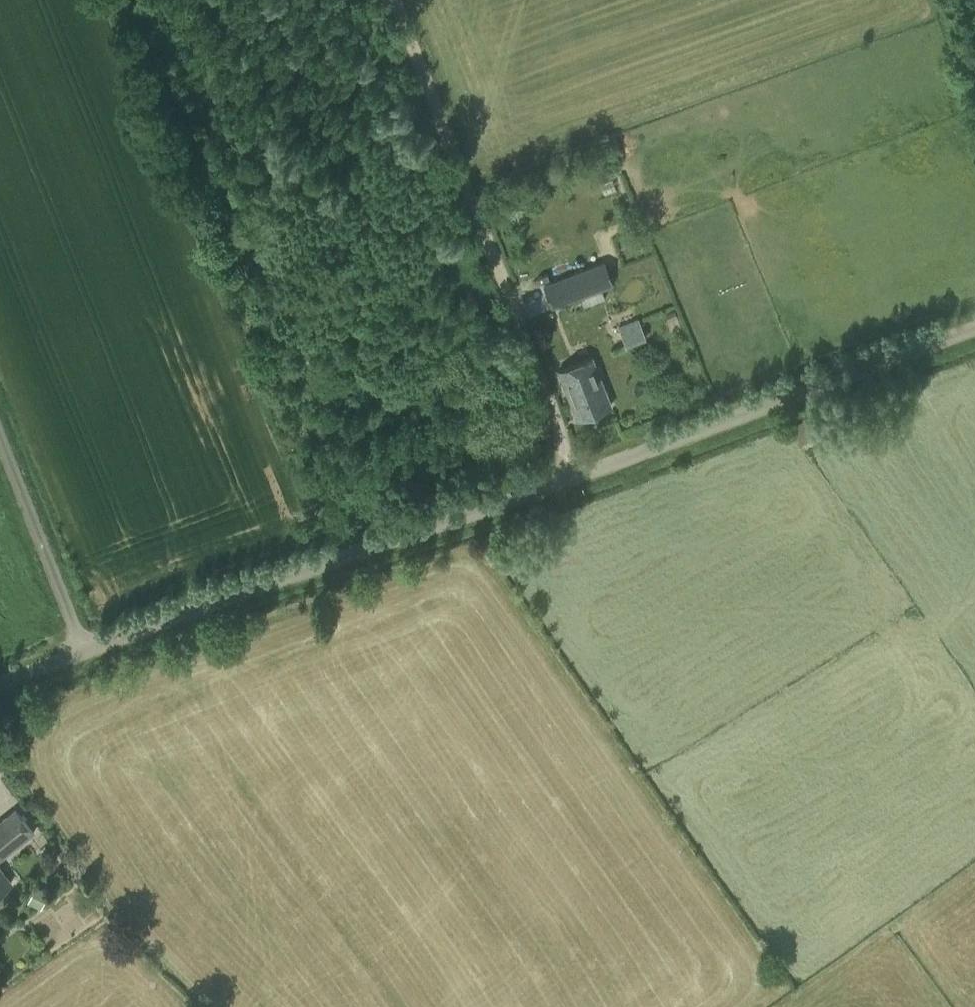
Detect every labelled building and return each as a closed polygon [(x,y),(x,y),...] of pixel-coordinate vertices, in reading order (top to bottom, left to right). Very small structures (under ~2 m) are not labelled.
[(603,262),(544,285),(552,308),(613,284),(603,262)] [(646,340),(637,319),(618,326),(626,348),(646,340)] [(610,405),(592,358),(560,371),(577,417),(610,405)] [(34,833),(15,810),(0,822),(0,860),(34,833)] [(0,866),(0,889),(11,880),(0,866)]
